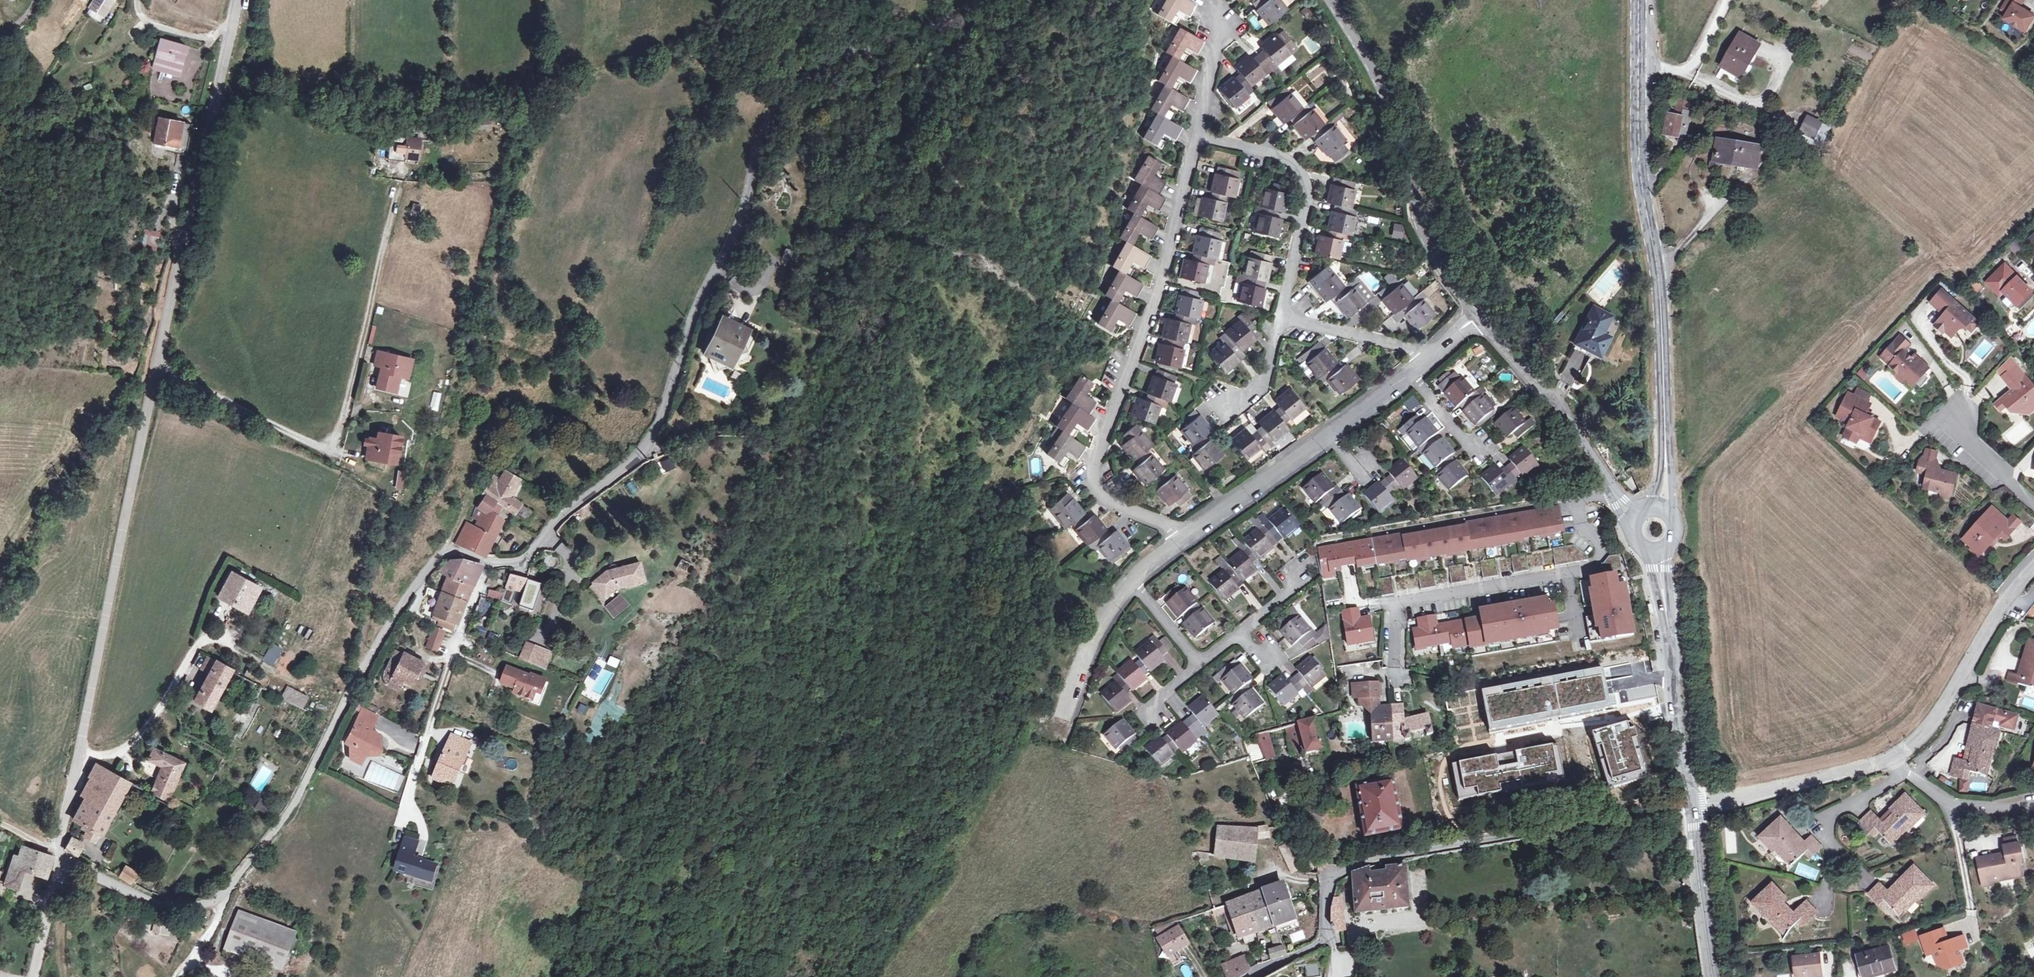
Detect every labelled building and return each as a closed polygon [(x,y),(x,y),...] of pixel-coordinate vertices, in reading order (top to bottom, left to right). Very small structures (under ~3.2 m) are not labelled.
[(113,0),(95,0),(90,8),(103,16),(113,0)] [(1170,21),(1174,14),(1177,9),(1191,17),(1198,5),(1191,1),(1191,0),(1166,0),(1158,14),(1170,21)] [(1254,4),(1257,9),(1269,25),(1289,9),(1281,0),(1259,0),(1254,4)] [(2004,18),(2026,32),(2033,19),(2033,15),(2021,7),(2025,0),(2007,0),(2002,9),(2007,12),(2004,18)] [(89,10),(86,14),(100,22),(103,18),(89,10)] [(1174,14),(1170,21),(1176,24),(1180,17),(1174,14)] [(1178,59),(1182,52),(1185,46),(1199,54),(1206,42),(1197,37),(1180,27),(1166,52),(1173,56),(1159,81),(1165,85),(1151,109),(1158,113),(1144,138),(1156,144),(1160,138),(1163,132),(1177,140),(1183,128),(1169,120),(1163,116),(1167,109),(1170,104),(1184,111),(1191,99),(1176,91),(1171,88),(1175,81),(1178,75),(1191,83),(1198,70),(1184,62),(1178,59)] [(1285,31),(1278,36),(1291,52),(1298,47),(1285,31)] [(1291,52),(1278,36),(1276,34),(1261,46),(1265,51),(1254,59),(1250,55),(1235,67),(1240,73),(1235,77),(1234,76),(1219,89),(1235,108),(1251,96),(1250,95),(1245,88),(1250,84),(1250,85),(1265,73),(1264,71),(1269,67),(1274,63),(1276,65),(1291,52)] [(1745,62),(1749,64),(1760,45),(1742,34),(1724,67),(1738,75),(1745,62)] [(183,59),(187,46),(162,40),(154,67),(176,74),(180,59),(183,59)] [(1188,55),(1182,52),(1178,59),(1184,62),(1188,55)] [(1305,70),(1314,87),(1332,78),(1323,61),(1305,70)] [(1742,77),(1749,64),(1745,62),(1738,75),(1742,77)] [(1281,71),(1276,65),(1274,63),(1269,67),(1275,75),(1281,71)] [(1180,84),(1175,81),(1171,88),(1176,91),(1180,84)] [(1255,91),(1250,85),(1250,84),(1245,88),(1250,95),(1255,91)] [(1287,87),(1280,93),(1284,98),(1291,93),(1292,92),(1287,87)] [(1284,98),(1280,93),(1269,102),(1273,107),(1272,108),(1285,124),(1291,119),(1295,123),(1293,125),(1306,140),(1313,133),(1317,138),(1315,140),(1327,155),(1346,140),(1334,125),(1328,129),(1324,124),(1325,124),(1312,108),(1312,109),(1307,113),(1303,108),(1291,93),(1284,98)] [(1674,110),(1673,116),(1670,115),(1666,134),(1686,138),(1693,105),(1680,102),(1678,111),(1674,110)] [(1308,104),(1303,108),(1307,113),(1312,109),(1308,104)] [(1173,113),(1167,109),(1163,116),(1169,120),(1173,113)] [(1808,116),(1802,132),(1815,137),(1822,123),(1808,116)] [(186,155),(192,125),(160,119),(155,143),(179,148),(178,154),(186,155)] [(1160,138),(1156,144),(1162,148),(1166,141),(1160,138)] [(408,139),(406,159),(418,160),(420,141),(408,139)] [(1720,139),(1717,159),(1721,159),(1759,165),(1762,146),(1720,139)] [(393,160),(405,161),(406,159),(406,152),(394,151),(393,160)] [(1098,323),(1109,330),(1113,323),(1116,318),(1131,326),(1138,314),(1123,305),(1117,302),(1121,295),(1124,290),(1138,298),(1145,285),(1131,277),(1125,273),(1129,266),(1132,261),(1145,269),(1153,256),(1138,248),(1132,244),(1136,237),(1139,232),(1153,240),(1160,227),(1146,219),(1140,215),(1143,209),(1146,204),(1160,211),(1167,199),(1161,195),(1168,183),(1159,178),(1153,174),(1157,168),(1160,163),(1149,156),(1135,180),(1141,184),(1127,208),(1135,212),(1120,237),(1127,241),(1112,266),(1120,270),(1105,295),(1112,299),(1098,323)] [(1721,159),(1717,159),(1713,158),(1711,166),(1719,168),(1721,159)] [(1232,177),(1234,170),(1218,167),(1217,174),(1215,173),(1211,192),(1212,192),(1211,199),(1203,197),(1198,215),(1223,221),(1227,202),(1226,202),(1228,195),(1234,197),(1236,197),(1240,179),(1239,179),(1232,177)] [(1163,172),(1157,168),(1153,174),(1159,178),(1163,172)] [(1350,208),(1352,208),(1356,190),(1348,187),(1349,181),(1334,177),(1333,184),(1332,183),(1327,202),(1336,204),(1334,211),(1333,210),(1328,229),(1330,229),(1328,236),(1320,235),(1315,253),(1339,259),(1344,240),(1342,240),(1345,233),(1352,235),(1356,216),(1349,214),(1350,208)] [(1259,213),(1258,213),(1254,231),(1278,237),(1283,219),(1274,217),(1276,210),(1284,212),(1289,193),(1281,191),(1282,185),(1267,182),(1266,187),(1265,187),(1260,206),(1261,207),(1259,213)] [(1233,204),(1234,197),(1228,195),(1226,202),(1227,202),(1233,204)] [(414,205),(411,216),(418,217),(421,206),(414,205)] [(1358,210),(1352,208),(1350,208),(1349,214),(1356,216),(1358,210)] [(1149,212),(1143,209),(1140,215),(1146,219),(1149,212)] [(1403,239),(1406,226),(1395,224),(1392,237),(1403,239)] [(1210,257),(1216,258),(1218,259),(1222,240),(1221,240),(1214,238),(1216,231),(1200,228),(1198,235),(1197,235),(1193,253),(1194,253),(1192,261),(1185,259),(1180,277),(1205,283),(1209,264),(1208,264),(1210,257)] [(1222,232),(1216,231),(1214,238),(1221,240),(1222,232)] [(1142,240),(1136,237),(1132,244),(1138,248),(1142,240)] [(785,248),(782,259),(790,261),(793,250),(785,248)] [(1268,282),(1272,262),(1271,262),(1273,256),(1258,252),(1256,259),(1248,257),(1244,276),(1238,275),(1236,281),(1242,283),(1238,301),(1262,307),(1266,287),(1265,287),(1266,281),(1268,282)] [(2016,306),(2032,290),(2006,264),(1988,282),(2001,296),(2004,293),(2016,306)] [(1135,269),(1129,266),(1125,273),(1131,277),(1135,269)] [(1343,287),(1345,286),(1333,271),(1326,276),(1322,271),(1310,281),(1314,286),(1326,301),(1332,296),(1336,301),(1335,302),(1348,317),(1367,302),(1354,286),(1354,287),(1347,292),(1343,287)] [(1392,272),(1386,276),(1391,282),(1397,277),(1392,272)] [(1374,296),(1358,276),(1350,282),(1345,286),(1343,287),(1347,292),(1354,287),(1354,286),(1367,302),(1374,296)] [(1977,291),(1985,284),(1979,278),(1971,285),(1977,291)] [(1414,298),(1402,282),(1395,288),(1391,282),(1379,292),(1384,298),(1383,298),(1395,313),(1401,308),(1405,313),(1404,314),(1416,329),(1435,313),(1424,299),(1423,299),(1418,303),(1414,298)] [(1176,313),(1174,320),(1190,323),(1191,317),(1198,318),(1199,319),(1204,300),(1203,299),(1195,298),(1197,291),(1182,288),(1181,294),(1180,294),(1175,313),(1176,313)] [(1968,327),(1976,318),(1943,290),(1932,303),(1943,312),(1946,309),(1949,312),(1947,315),(1937,326),(1945,333),(1947,330),(1954,336),(1961,328),(1968,327)] [(1205,292),(1197,291),(1195,298),(1203,299),(1205,292)] [(1419,294),(1414,298),(1418,303),(1423,299),(1419,294)] [(1127,298),(1121,295),(1117,302),(1123,305),(1127,298)] [(1603,334),(1611,316),(1596,308),(1577,343),(1601,355),(1610,338),(1603,334)] [(1225,341),(1211,353),(1226,373),(1241,360),(1237,354),(1241,351),(1242,351),(1262,334),(1247,316),(1242,321),(1241,319),(1226,332),(1231,338),(1226,342),(1225,341)] [(723,318),(706,354),(731,366),(749,329),(723,318)] [(1190,323),(1174,320),(1167,318),(1162,336),(1163,337),(1161,344),(1160,344),(1156,362),(1180,367),(1185,349),(1183,348),(1176,346),(1177,340),(1184,342),(1186,342),(1191,323),(1190,323)] [(1982,323),(1976,318),(1968,327),(1974,332),(1982,323)] [(1113,323),(1109,330),(1117,334),(1120,327),(1113,323)] [(1900,335),(1882,356),(1895,367),(1899,377),(1902,380),(1909,379),(1914,373),(1920,378),(1931,366),(1921,358),(1918,361),(1913,356),(1905,350),(1911,343),(1900,335)] [(1183,348),(1184,342),(1177,340),(1176,346),(1183,348)] [(1324,373),(1327,378),(1340,394),(1359,378),(1347,363),(1340,367),(1337,363),(1337,362),(1325,347),(1318,353),(1314,347),(1302,356),(1306,361),(1306,362),(1306,363),(1313,372),(1318,378),(1319,377),(1324,373)] [(405,378),(409,359),(378,352),(374,366),(382,368),(377,388),(396,393),(400,377),(405,378)] [(414,360),(409,359),(405,378),(409,379),(414,360)] [(1302,364),(1299,367),(1307,376),(1313,372),(1306,363),(1306,362),(1306,361),(1302,364)] [(2009,405),(2010,407),(2014,407),(2019,413),(2027,407),(2031,412),(2033,409),(2033,392),(2033,391),(2033,390),(2033,382),(2019,365),(2006,376),(2016,388),(2003,399),(2009,405)] [(1467,407),(1464,410),(1476,425),(1494,410),(1482,395),(1478,397),(1474,393),(1476,392),(1458,372),(1454,367),(1448,372),(1442,378),(1438,381),(1445,390),(1444,391),(1457,407),(1459,406),(1463,402),(1467,407)] [(1445,368),(1438,374),(1442,378),(1448,372),(1445,368)] [(1863,368),(1857,375),(1866,382),(1872,375),(1863,368)] [(1168,380),(1171,374),(1157,369),(1154,375),(1153,375),(1147,392),(1148,393),(1146,399),(1138,396),(1131,414),(1154,423),(1161,404),(1163,398),(1171,401),(1177,383),(1175,382),(1168,380)] [(1323,382),(1327,378),(1324,373),(1319,377),(1323,382)] [(1914,373),(1909,379),(1915,384),(1920,378),(1914,373)] [(1178,376),(1171,374),(1168,380),(1175,382),(1178,376)] [(1047,454),(1058,461),(1062,455),(1066,450),(1079,458),(1087,447),(1074,438),(1068,434),(1073,426),(1076,421),(1088,429),(1096,418),(1090,414),(1098,403),(1085,394),(1089,388),(1093,382),(1082,375),(1066,398),(1072,402),(1056,426),(1057,427),(1063,430),(1057,439),(1047,454)] [(1098,386),(1093,382),(1089,388),(1094,392),(1098,386)] [(1246,428),(1231,440),(1247,458),(1262,446),(1261,445),(1271,437),(1274,441),(1290,429),(1285,422),(1290,418),(1291,419),(1306,407),(1290,387),(1275,399),(1281,406),(1275,410),(1274,410),(1259,421),(1262,425),(1251,433),(1246,428)] [(1860,389),(1856,396),(1868,402),(1871,394),(1860,389)] [(1867,415),(1869,411),(1872,404),(1868,402),(1856,396),(1850,393),(1838,417),(1852,423),(1845,437),(1857,443),(1860,437),(1862,433),(1875,439),(1883,422),(1873,418),(1867,415)] [(436,397),(434,410),(440,411),(442,398),(436,397)] [(2003,409),(2009,405),(2003,399),(1998,403),(2003,409)] [(1463,411),(1464,410),(1467,407),(1463,402),(1459,406),(1463,411)] [(1514,407),(1495,422),(1508,437),(1514,432),(1518,437),(1530,427),(1526,422),(1514,407)] [(1199,448),(1195,452),(1193,454),(1205,468),(1224,453),(1212,438),(1211,439),(1206,434),(1214,428),(1201,413),(1200,413),(1196,408),(1184,419),(1188,424),(1182,429),(1194,444),(1195,443),(1199,448)] [(1438,475),(1450,490),(1469,474),(1452,454),(1456,451),(1443,436),(1437,441),(1433,437),(1439,431),(1426,417),(1420,422),(1416,417),(1404,427),(1408,433),(1420,447),(1425,451),(1424,452),(1437,467),(1440,464),(1444,469),(1438,475)] [(1140,463),(1133,469),(1146,484),(1165,468),(1152,454),(1151,454),(1147,449),(1153,445),(1135,424),(1124,433),(1129,439),(1122,445),(1135,460),(1136,459),(1140,463)] [(1078,430),(1073,426),(1068,434),(1074,438),(1078,430)] [(1063,430),(1057,427),(1051,435),(1057,439),(1063,430)] [(1404,436),(1408,433),(1404,427),(1399,431),(1404,436)] [(367,457),(388,462),(390,452),(399,454),(402,438),(380,433),(379,439),(371,437),(370,445),(367,457)] [(1872,443),(1875,439),(1862,433),(1860,437),(1872,443)] [(1190,447),(1195,452),(1199,448),(1195,443),(1194,444),(1190,447)] [(1511,481),(1516,477),(1521,473),(1525,477),(1540,465),(1524,445),(1509,457),(1513,461),(1502,470),(1496,464),(1481,476),(1497,494),(1512,482),(1511,481)] [(1927,457),(1937,459),(1939,450),(1929,448),(1927,457)] [(390,452),(388,462),(396,464),(399,454),(390,452)] [(1062,455),(1058,461),(1064,464),(1068,459),(1062,455)] [(669,456),(657,463),(662,474),(675,468),(669,456)] [(1922,462),(1921,473),(1931,474),(1928,489),(1946,492),(1948,495),(1954,496),(1957,494),(1960,473),(1941,469),(1938,459),(1937,459),(1927,457),(1922,462)] [(1404,489),(1419,477),(1403,458),(1388,470),(1392,474),(1386,479),(1380,484),(1379,482),(1364,494),(1381,513),(1395,501),(1390,495),(1401,486),(1404,489)] [(486,496),(502,506),(513,513),(514,514),(528,523),(533,515),(521,505),(511,497),(519,479),(517,478),(508,474),(504,471),(500,480),(495,488),(489,485),(484,494),(486,496)] [(402,492),(407,473),(399,472),(394,490),(402,492)] [(1317,502),(1322,498),(1326,503),(1337,517),(1343,524),(1361,509),(1348,493),(1343,498),(1334,487),(1336,486),(1324,472),(1304,487),(1317,502)] [(1446,493),(1450,490),(1438,475),(1434,478),(1446,493)] [(1174,476),(1156,490),(1168,505),(1175,500),(1179,505),(1190,496),(1187,492),(1187,491),(1174,476)] [(494,477),(489,485),(495,488),(500,480),(494,477)] [(1520,482),(1516,477),(1511,481),(1512,482),(1515,486),(1520,482)] [(1346,486),(1350,493),(1360,488),(1356,480),(1346,486)] [(1215,484),(1209,489),(1214,496),(1220,492),(1215,484)] [(1098,545),(1110,560),(1128,544),(1116,530),(1110,534),(1106,529),(1107,529),(1094,514),(1088,519),(1083,514),(1085,512),(1069,492),(1056,503),(1060,508),(1055,512),(1054,513),(1066,528),(1072,523),(1076,528),(1075,528),(1088,545),(1094,540),(1098,545)] [(496,514),(502,506),(486,496),(479,507),(478,507),(473,518),(483,522),(480,529),(494,536),(503,521),(496,514)] [(596,511),(590,502),(577,512),(583,520),(591,514),(596,511)] [(1052,510),(1055,512),(1060,508),(1056,503),(1052,506),(1053,509),(1052,510)] [(1337,517),(1326,503),(1322,506),(1326,511),(1324,513),(1331,522),(1337,517)] [(1470,547),(1563,531),(1559,507),(1465,523),(1466,526),(1404,536),(1404,534),(1319,549),(1322,573),(1335,570),(1341,569),(1340,563),(1358,560),(1359,566),(1408,558),(1408,560),(1470,550),(1470,547)] [(1248,546),(1243,551),(1227,563),(1230,566),(1225,570),(1225,569),(1209,581),(1225,601),(1240,588),(1235,582),(1239,578),(1243,582),(1257,570),(1252,563),(1257,558),(1259,560),(1274,548),(1273,547),(1267,540),(1273,536),(1278,531),(1283,538),(1285,540),(1300,527),(1284,508),(1270,519),(1269,520),(1259,528),(1255,531),(1243,541),(1248,546)] [(2017,528),(2011,522),(1995,508),(1966,539),(1976,548),(1979,545),(1986,551),(1999,537),(2002,540),(2005,536),(2008,538),(2017,528)] [(2016,515),(2011,522),(2017,528),(2023,521),(2016,515)] [(471,543),(468,549),(484,556),(494,536),(480,529),(467,523),(456,545),(460,547),(463,541),(471,543)] [(1278,542),(1283,538),(1278,531),(1273,536),(1278,542)] [(1278,542),(1273,536),(1267,540),(1273,547),(1278,542)] [(1092,549),(1098,545),(1094,540),(1088,545),(1092,549)] [(460,547),(468,549),(471,543),(463,541),(460,547)] [(1238,545),(1243,551),(1248,546),(1243,541),(1238,545)] [(1552,548),(1555,565),(1588,559),(1587,555),(1574,544),(1552,548)] [(1981,556),(1986,551),(1979,545),(1976,548),(1974,549),(1981,556)] [(1511,555),(1514,572),(1529,570),(1526,552),(1511,555)] [(1600,566),(1607,572),(1622,569),(1619,554),(1609,556),(1600,566)] [(1480,560),(1483,577),(1498,575),(1496,558),(1480,560)] [(448,576),(473,586),(481,565),(464,559),(460,560),(458,565),(448,562),(439,572),(448,576)] [(685,575),(691,566),(680,560),(675,569),(685,575)] [(1449,566),(1452,583),(1467,580),(1464,563),(1449,566)] [(595,584),(606,598),(617,589),(645,582),(641,565),(607,574),(595,584)] [(1418,571),(1421,588),(1436,585),(1433,568),(1418,571)] [(1627,602),(1622,572),(1591,578),(1580,580),(1584,606),(1592,604),(1594,615),(1586,616),(1590,641),(1601,640),(1633,634),(1629,614),(1625,615),(1623,603),(1627,602)] [(234,573),(221,598),(245,611),(253,596),(255,597),(259,587),(234,573)] [(1377,578),(1380,595),(1395,593),(1392,575),(1377,578)] [(442,592),(457,598),(466,601),(469,595),(473,586),(448,576),(442,592)] [(515,591),(524,593),(519,606),(530,611),(540,585),(526,581),(512,579),(506,591),(502,601),(509,603),(515,591)] [(605,607),(606,598),(595,584),(591,588),(605,607)] [(540,585),(530,611),(533,611),(543,586),(540,585)] [(1191,617),(1186,621),(1184,623),(1196,637),(1215,622),(1203,608),(1202,608),(1198,603),(1199,603),(1187,588),(1183,591),(1178,586),(1168,595),(1172,600),(1168,603),(1180,618),(1182,616),(1187,613),(1191,617)] [(502,601),(506,591),(501,590),(499,593),(490,590),(488,597),(502,601)] [(457,623),(466,601),(457,598),(442,592),(433,614),(441,617),(438,625),(454,631),(456,625),(457,623)] [(622,597),(608,609),(617,621),(632,608),(622,597)] [(1560,640),(1553,605),(1544,606),(1543,598),(1517,603),(1515,604),(1514,605),(1515,611),(1507,613),(1506,605),(1490,608),(1491,615),(1484,617),(1484,616),(1479,616),(1480,617),(1477,618),(1477,621),(1467,623),(1470,644),(1472,655),(1560,640)] [(1374,640),(1370,617),(1360,619),(1358,607),(1343,609),(1349,644),(1374,640)] [(1182,616),(1186,621),(1191,617),(1187,613),(1182,616)] [(1300,614),(1281,630),(1293,645),(1299,640),(1304,645),(1314,636),(1311,631),(1312,630),(1300,614)] [(1440,640),(1437,625),(1435,614),(1419,616),(1421,628),(1414,630),(1417,647),(1440,643),(1440,640)] [(1467,623),(1466,620),(1437,625),(1440,640),(1452,638),(1454,647),(1470,644),(1467,623)] [(435,651),(443,630),(433,627),(426,647),(435,651)] [(495,644),(498,636),(491,632),(487,639),(495,644)] [(1148,638),(1150,641),(1152,643),(1158,639),(1154,634),(1148,638)] [(1121,677),(1116,682),(1102,694),(1117,713),(1131,700),(1126,694),(1132,690),(1133,691),(1147,679),(1145,676),(1150,671),(1151,672),(1165,660),(1162,656),(1168,652),(1158,639),(1152,643),(1150,641),(1135,653),(1140,659),(1135,663),(1132,660),(1117,672),(1121,677)] [(1278,645),(1287,652),(1292,646),(1283,639),(1278,645)] [(2033,688),(2033,641),(2030,640),(2024,660),(2030,662),(2025,677),(2011,673),(2009,681),(2033,688)] [(271,643),(262,662),(273,668),(283,649),(271,643)] [(388,670),(395,673),(404,655),(405,654),(408,647),(401,644),(398,652),(388,670)] [(520,659),(524,661),(544,670),(551,653),(526,645),(520,659)] [(1439,647),(1441,654),(1452,652),(1450,645),(1439,647)] [(404,655),(395,673),(392,680),(401,685),(403,681),(411,684),(417,674),(422,662),(405,654),(404,655)] [(1284,674),(1269,686),(1284,706),(1299,693),(1298,692),(1309,683),(1312,688),(1327,676),(1311,656),(1296,668),(1300,672),(1294,677),(1289,681),(1284,674)] [(211,710),(232,670),(208,657),(201,669),(210,674),(195,702),(211,710)] [(1235,659),(1230,663),(1235,669),(1240,665),(1235,659)] [(429,665),(422,662),(417,674),(423,677),(429,665)] [(1236,709),(1241,714),(1246,719),(1265,703),(1252,688),(1251,688),(1247,684),(1255,678),(1242,663),(1240,665),(1235,669),(1230,663),(1218,673),(1223,678),(1222,679),(1235,694),(1240,698),(1233,704),(1236,709)] [(1603,665),(1482,689),(1488,722),(1490,730),(1555,717),(1604,707),(1611,706),(1607,686),(1605,673),(1603,665)] [(522,686),(520,690),(519,694),(533,699),(537,690),(543,692),(547,681),(532,675),(531,676),(508,668),(502,683),(516,689),(518,685),(522,686)] [(1112,677),(1116,682),(1121,677),(1117,672),(1112,677)] [(1218,682),(1222,679),(1223,678),(1218,673),(1213,677),(1218,682)] [(1368,707),(1376,706),(1375,682),(1350,684),(1351,697),(1357,697),(1357,702),(1362,707),(1368,707)] [(305,709),(310,695),(286,687),(281,701),(305,709)] [(1160,736),(1145,748),(1160,766),(1175,754),(1172,750),(1177,746),(1183,753),(1198,741),(1193,735),(1199,730),(1204,726),(1219,715),(1216,710),(1204,696),(1189,708),(1194,714),(1189,718),(1183,723),(1182,721),(1167,734),(1168,735),(1163,739),(1160,736)] [(1389,706),(1391,736),(1402,735),(1403,740),(1410,738),(1408,732),(1423,729),(1425,734),(1432,733),(1427,715),(1402,720),(1401,705),(1389,706)] [(583,706),(579,715),(588,718),(591,709),(583,706)] [(1389,706),(1376,706),(1368,707),(1362,707),(1364,709),(1368,709),(1371,742),(1392,741),(1391,736),(1389,706)] [(1974,724),(1992,729),(1994,722),(2001,724),(2000,727),(2014,731),(2018,717),(1979,706),(1974,724)] [(347,741),(352,744),(353,758),(362,763),(369,748),(382,747),(381,733),(373,733),(373,726),(378,715),(364,708),(347,741)] [(1237,718),(1241,714),(1236,709),(1232,712),(1237,718)] [(1321,717),(1286,727),(1293,752),(1304,748),(1305,753),(1323,749),(1321,717)] [(1123,745),(1127,749),(1139,740),(1135,735),(1136,734),(1123,719),(1104,735),(1116,750),(1118,749),(1123,745)] [(1613,724),(1592,731),(1610,787),(1649,775),(1632,719),(1613,724)] [(1970,768),(1979,773),(1980,766),(1988,768),(1993,750),(1995,750),(1999,733),(1973,726),(1968,746),(1974,748),(1970,763),(1955,759),(1951,775),(1967,779),(1970,768)] [(1293,752),(1286,727),(1280,729),(1268,731),(1274,757),(1293,752)] [(1274,757),(1268,731),(1260,732),(1266,753),(1251,757),(1253,763),(1274,757)] [(464,756),(466,757),(472,744),(452,736),(434,779),(440,782),(442,778),(455,784),(463,765),(460,764),(464,756)] [(1501,753),(1451,763),(1458,800),(1502,791),(1501,784),(1521,780),(1523,788),(1566,780),(1558,741),(1501,753)] [(1122,754),(1127,749),(1123,745),(1118,749),(1122,754)] [(164,766),(152,791),(169,800),(181,773),(186,775),(190,765),(154,748),(149,759),(164,766)] [(346,758),(339,756),(333,766),(339,770),(346,758)] [(89,828),(87,832),(85,836),(96,842),(98,839),(102,834),(130,782),(97,764),(90,776),(91,777),(82,794),(87,797),(75,819),(83,824),(89,828)] [(1979,773),(1985,777),(1988,768),(1980,766),(1979,773)] [(1727,783),(1726,773),(1716,773),(1717,784),(1727,783)] [(1970,781),(1961,781),(1961,793),(1970,794),(1970,781)] [(1357,790),(1366,840),(1405,833),(1396,783),(1357,790)] [(1908,828),(1911,830),(1925,817),(1907,797),(1892,810),(1897,816),(1885,826),(1869,810),(1859,821),(1874,837),(1879,832),(1887,840),(1892,835),(1896,838),(1908,828)] [(1799,856),(1787,843),(1794,837),(1780,822),(1760,839),(1772,853),(1774,852),(1788,867),(1794,862),(1797,866),(1803,861),(1808,866),(1822,854),(1813,844),(1799,856)] [(1256,828),(1255,830),(1218,828),(1216,857),(1237,860),(1237,866),(1244,866),(1244,869),(1253,870),(1257,840),(1269,837),(1268,827),(1256,828)] [(73,838),(67,850),(78,855),(84,844),(73,838)] [(406,839),(404,847),(414,851),(416,843),(406,839)] [(1978,857),(1982,879),(1992,877),(1992,881),(2001,880),(2000,875),(2010,874),(2011,878),(2023,876),(2020,863),(2023,862),(2019,842),(2017,842),(2006,844),(2004,845),(2006,852),(2006,856),(1999,857),(1998,854),(1978,857)] [(51,858),(24,847),(20,859),(16,857),(7,879),(9,880),(7,886),(18,891),(26,871),(45,878),(51,858)] [(404,847),(403,847),(395,869),(409,874),(416,876),(430,881),(435,866),(411,859),(414,851),(404,847)] [(103,869),(119,877),(125,865),(109,857),(103,869)] [(1918,895),(1919,896),(1934,883),(1914,863),(1900,877),(1904,881),(1889,895),(1875,882),(1866,892),(1879,905),(1884,900),(1893,907),(1897,903),(1903,909),(1918,895)] [(125,865),(119,877),(135,885),(141,873),(125,865)] [(1387,872),(1377,873),(1377,865),(1353,874),(1356,914),(1409,908),(1407,866),(1387,867),(1387,872)] [(416,876),(409,874),(407,882),(413,884),(416,876)] [(1992,877),(1982,879),(1983,887),(1993,885),(1992,881),(1992,877)] [(1269,907),(1275,927),(1295,921),(1282,884),(1264,891),(1269,907)] [(1798,925),(1802,929),(1815,917),(1805,906),(1792,917),(1782,906),(1786,902),(1773,887),(1753,904),(1766,920),(1768,919),(1780,932),(1787,926),(1791,931),(1798,925)] [(1251,913),(1269,907),(1264,891),(1246,897),(1251,913)] [(1228,904),(1233,919),(1251,913),(1246,897),(1228,904)] [(1331,924),(1335,929),(1337,931),(1342,931),(1339,899),(1335,899),(1332,910),(1331,924)] [(1233,919),(1228,904),(1216,909),(1220,927),(1233,921),(1233,919)] [(1257,932),(1275,927),(1269,907),(1251,913),(1257,932)] [(1251,913),(1233,919),(1233,921),(1239,938),(1257,932),(1251,913)] [(239,918),(228,944),(285,967),(295,940),(239,918)] [(170,925),(157,922),(155,931),(161,932),(162,928),(169,930),(170,925)] [(1155,929),(1161,939),(1179,928),(1176,922),(1155,929)] [(1189,944),(1179,928),(1161,939),(1163,948),(1170,961),(1176,958),(1174,954),(1189,944)] [(1923,936),(1929,954),(1935,952),(1939,963),(1947,968),(1951,962),(1956,965),(1965,963),(1961,950),(1969,948),(1965,936),(1947,942),(1943,929),(1923,936)] [(1903,934),(1906,943),(1917,939),(1914,930),(1903,934)] [(1272,945),(1280,943),(1279,934),(1271,935),(1272,945)] [(1283,946),(1269,950),(1272,959),(1287,955),(1283,946)] [(1864,976),(1871,976),(1897,970),(1891,947),(1869,953),(1858,956),(1864,976)] [(1935,952),(1929,954),(1927,960),(1935,965),(1939,963),(1935,952)] [(1816,974),(1823,973),(1822,955),(1796,958),(1797,976),(1816,976),(1816,974)] [(1267,976),(1308,976),(1306,965),(1305,956),(1289,965),(1267,976)] [(1228,976),(1241,976),(1246,974),(1249,970),(1244,957),(1223,966),(1228,976)] [(1308,976),(1320,976),(1321,976),(1319,962),(1306,965),(1308,976)]
